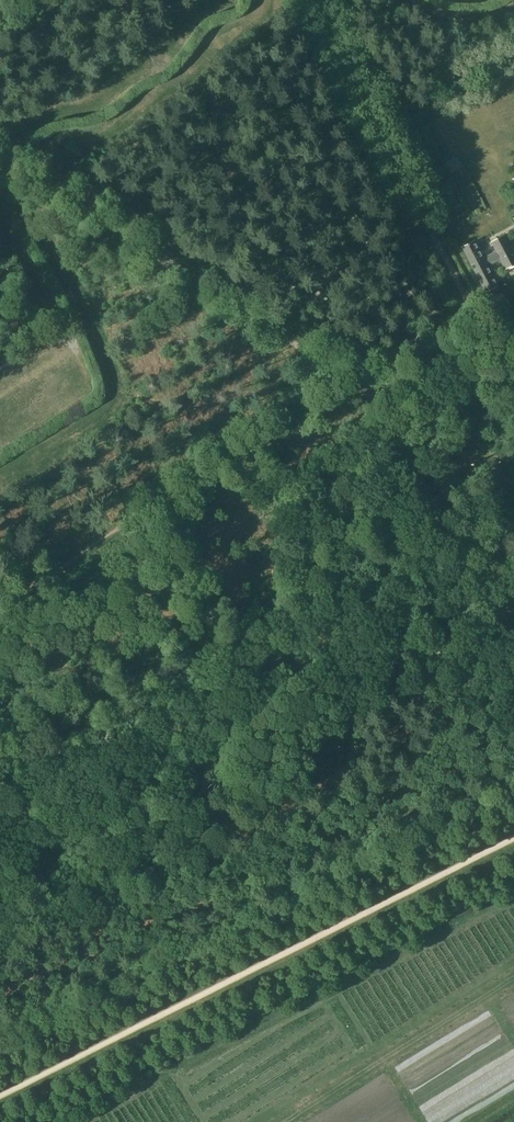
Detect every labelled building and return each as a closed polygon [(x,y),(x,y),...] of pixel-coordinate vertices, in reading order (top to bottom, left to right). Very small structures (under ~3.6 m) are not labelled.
[(491,242),(495,251),(482,258),(473,241),(462,247),(485,292),(496,286),(486,267),(500,259),(505,269),(513,264),(513,255),(503,236),(491,242)]
